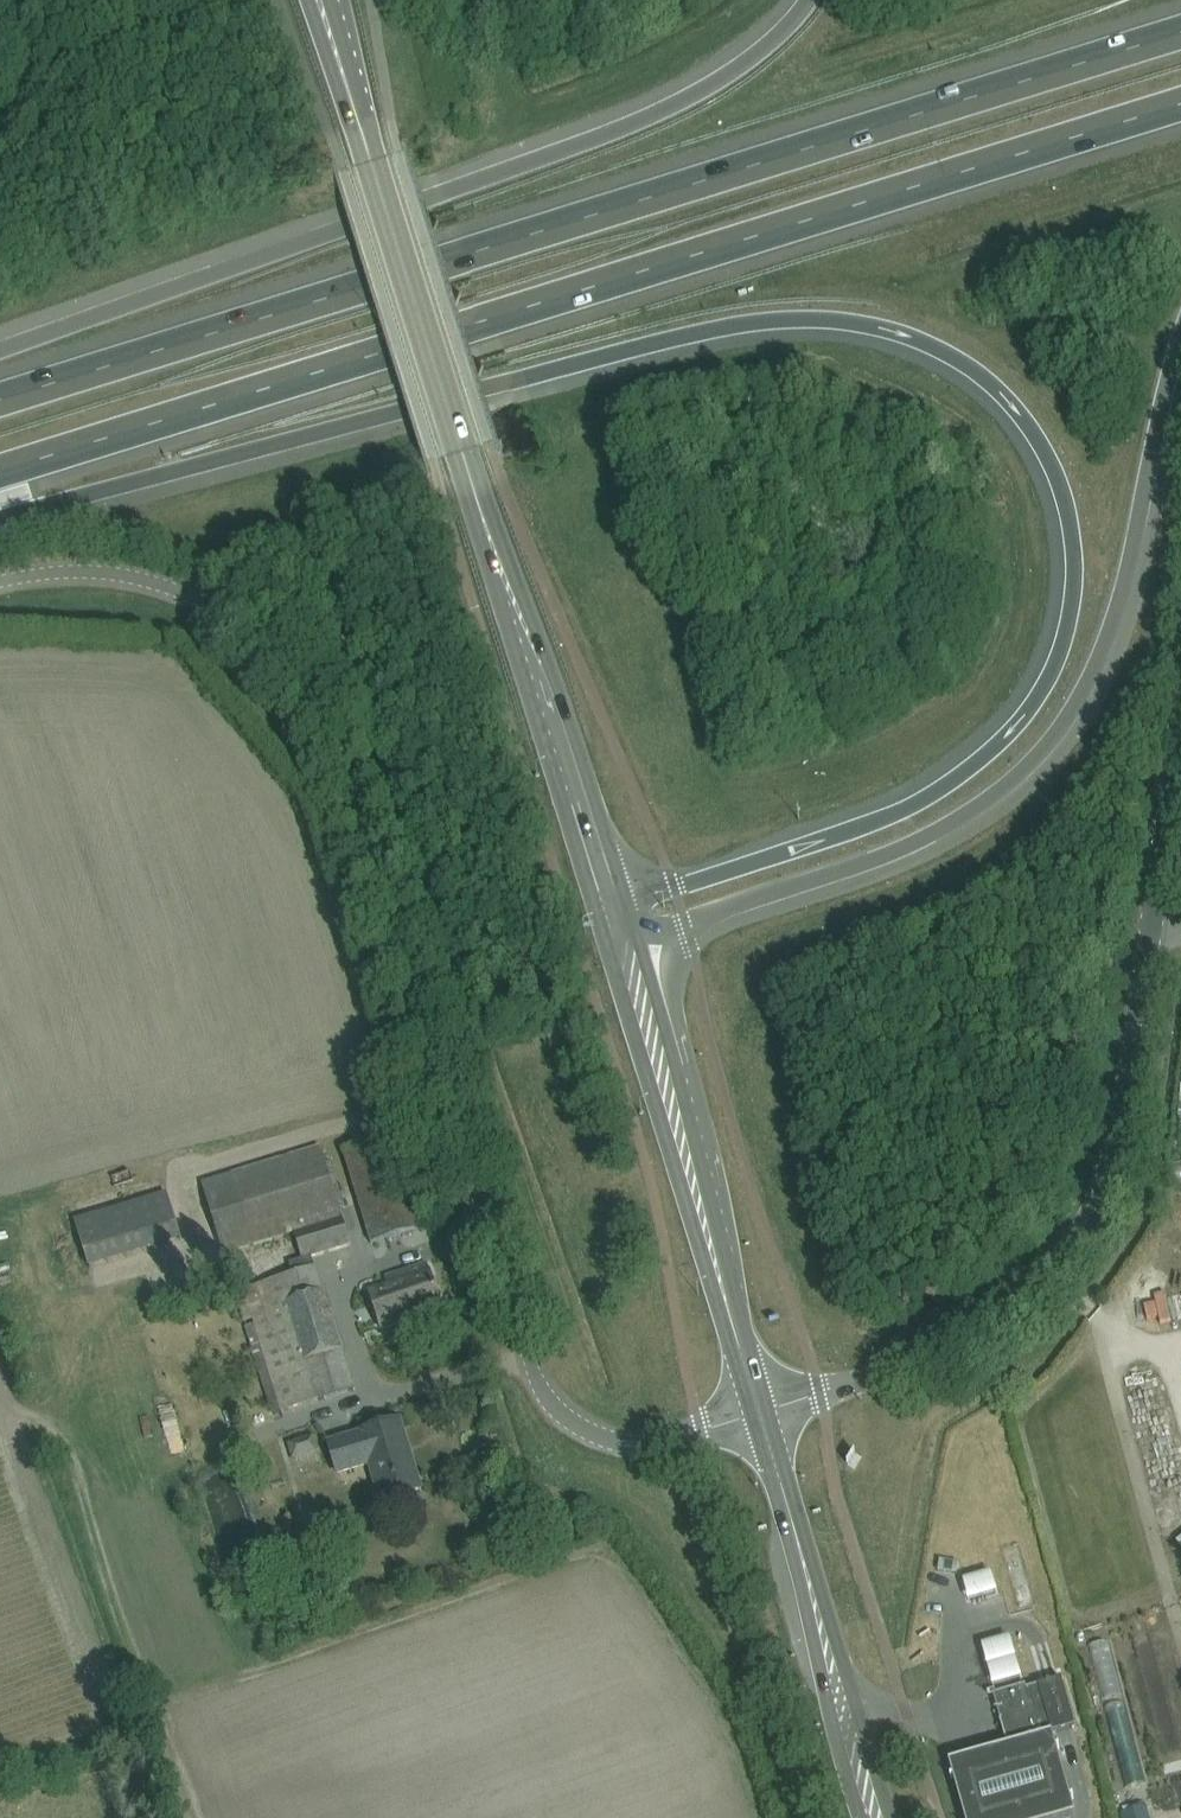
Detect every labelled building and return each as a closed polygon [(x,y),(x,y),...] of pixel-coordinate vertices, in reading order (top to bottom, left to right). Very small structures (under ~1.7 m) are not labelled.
[(343,1151),(371,1243),(429,1225),(401,1133),(343,1151)] [(297,1154),(203,1183),(225,1254),(295,1233),(303,1260),(312,1257),(350,1245),(320,1148),(297,1154)] [(74,1221),(89,1269),(182,1240),(167,1192),(74,1221)] [(375,1291),(369,1293),(381,1328),(386,1326),(442,1308),(427,1265),(386,1278),(388,1287),(375,1291)] [(294,1317),(291,1318),(304,1363),(308,1361),(310,1369),(342,1358),(324,1299),(292,1309),(294,1317)] [(361,1434),(328,1444),(338,1474),(370,1464),(381,1501),(420,1489),(411,1458),(406,1460),(402,1446),(407,1445),(399,1421),(360,1433),(361,1434)] [(320,1431),(305,1443),(314,1455),(329,1442),(320,1431)] [(478,1485),(476,1490),(479,1496),(484,1498),(489,1495),(491,1490),(489,1485),(484,1483),(478,1485)] [(1010,1564),(980,1572),(985,1593),(1015,1585),(1010,1564)] [(1025,1686),(993,1695),(1007,1739),(1026,1744),(1041,1740),(1040,1737),(1055,1733),(1064,1731),(1072,1728),(1075,1728),(1061,1679),(1059,1680),(1050,1683),(1042,1685),(1026,1689),(1025,1686)] [(949,1755),(966,1817),(1037,1817),(1069,1809),(1048,1728),(949,1755)] [(1141,1798),(1144,1817),(1166,1817),(1163,1795),(1141,1798)]
